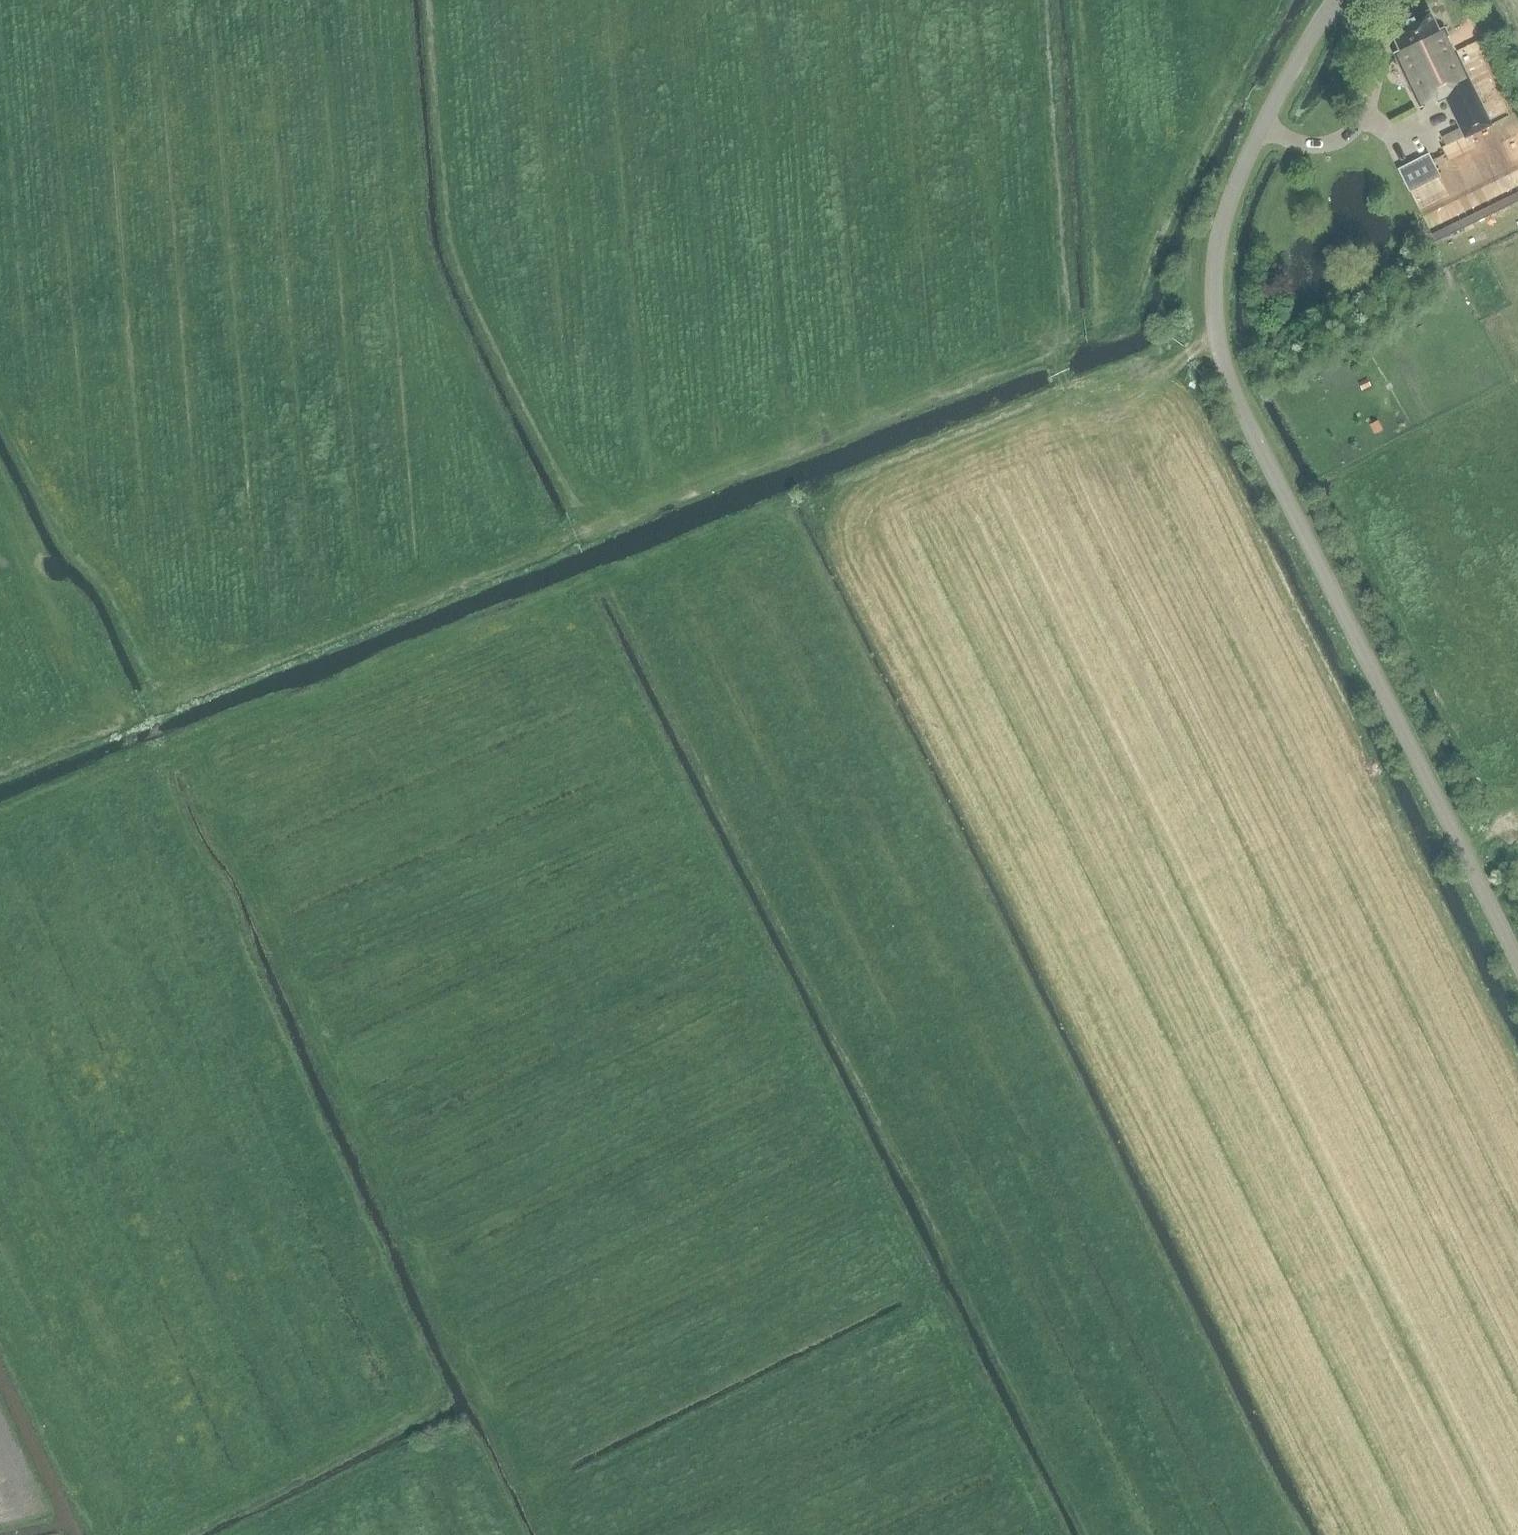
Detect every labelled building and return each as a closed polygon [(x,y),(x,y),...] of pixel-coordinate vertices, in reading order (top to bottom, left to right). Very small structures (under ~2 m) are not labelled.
[(1442,27),(1436,29),(1427,9),(1385,29),(1396,51),(1390,54),(1416,109),(1433,101),(1434,104),(1443,100),(1457,129),(1461,138),(1462,139),(1490,126),(1442,27)] [(1461,138),(1457,129),(1445,135),(1449,144),(1461,138)] [(1406,192),(1437,177),(1427,155),(1396,170),(1406,192)] [(1431,234),(1435,241),(1517,201),(1517,191),(1431,234)] [(1378,420),(1369,424),(1374,435),(1383,431),(1378,420)]
